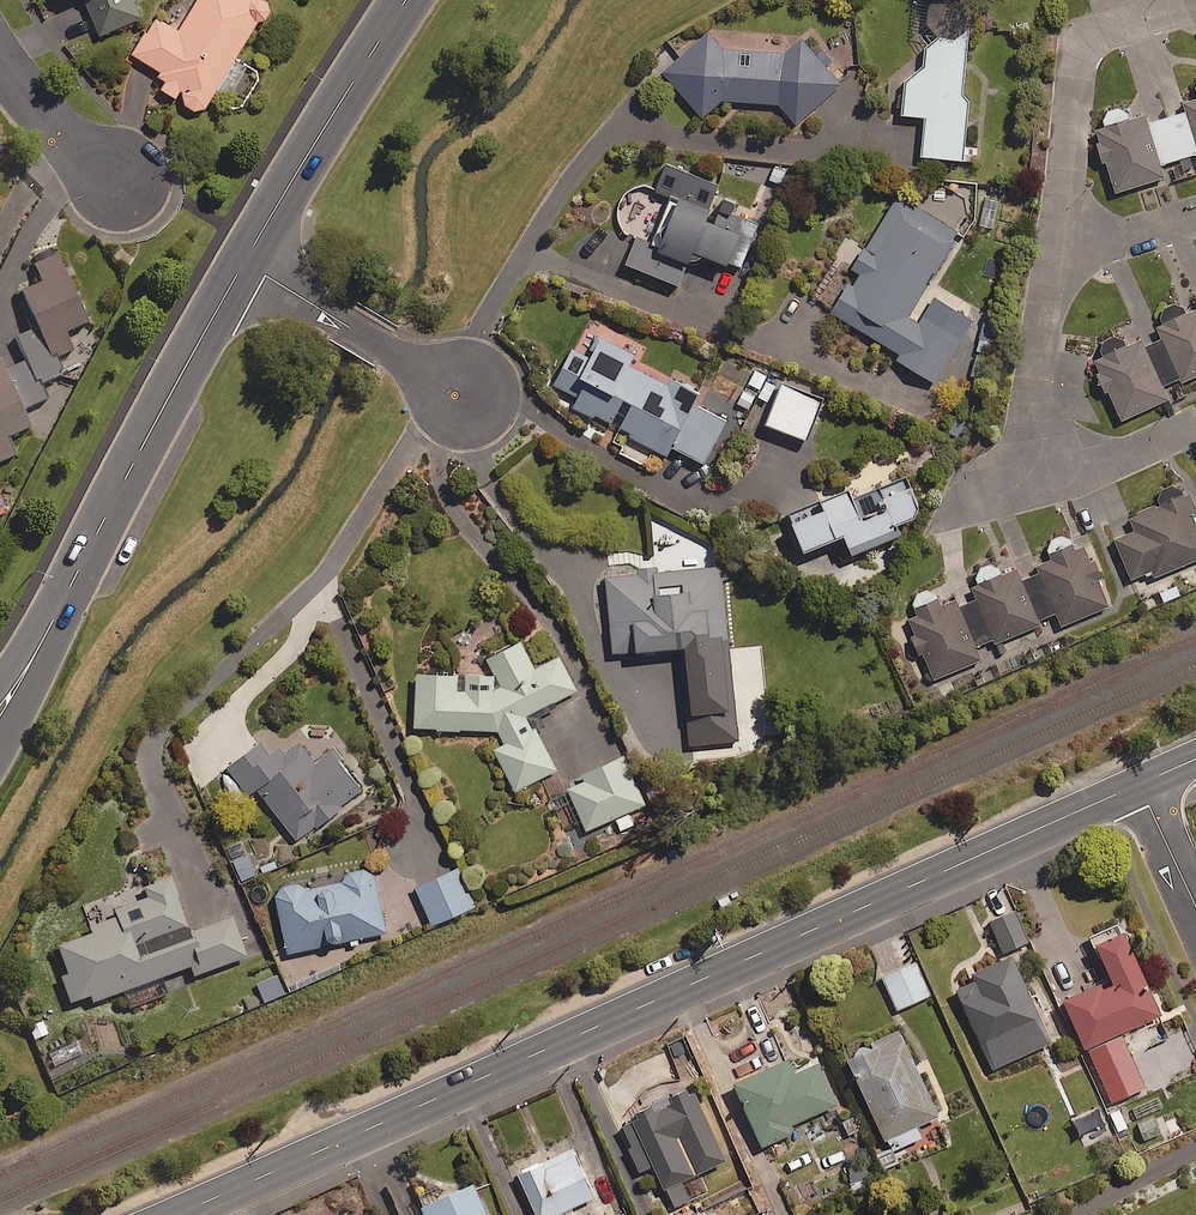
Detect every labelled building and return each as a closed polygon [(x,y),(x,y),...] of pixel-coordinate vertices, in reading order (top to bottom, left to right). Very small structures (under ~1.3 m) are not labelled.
[(103,35),(144,16),(136,0),(87,0),(103,35)] [(261,0),(200,0),(180,31),(157,17),(135,54),(170,75),(163,87),(204,112),(270,5),(261,0)] [(962,95),(968,29),(956,35),(937,36),(921,49),(922,62),(904,78),(902,117),(922,118),(920,158),(963,162),(961,122),(962,120),(964,119),(965,117),(966,115),(967,113),(967,112),(967,110),(967,107),(967,105),(967,103),(966,101),(966,100),(964,98),(963,96),(962,95)] [(802,40),(790,53),(723,51),(708,33),(663,70),(701,117),(719,102),(777,103),(795,124),(839,86),(828,74),(802,40)] [(1127,112),(1126,110),(1124,109),(1122,108),(1120,107),(1117,107),(1115,106),(1113,107),(1110,107),(1108,108),(1106,110),(1105,111),(1103,113),(1102,115),(1102,118),(1101,120),(1104,128),(1096,130),(1114,192),(1164,178),(1160,165),(1195,154),(1195,81),(1195,82),(1194,84),(1193,86),(1193,88),(1195,96),(1182,100),(1186,113),(1145,125),(1142,117),(1130,120),(1127,112)] [(657,188),(656,188),(652,186),(647,185),(643,185),(639,186),(635,188),(632,190),(628,192),(626,196),(624,199),(622,203),(622,207),(622,212),(622,216),(624,220),(626,223),(629,227),(632,229),(636,231),(639,232),(627,262),(681,284),(694,251),(742,270),(761,222),(733,211),(737,201),(717,193),(721,184),(668,162),(657,188)] [(922,315),(918,323),(907,316),(957,233),(897,197),(853,270),(856,272),(831,313),(899,353),(895,360),(933,383),(961,338),(922,315)] [(18,341),(22,348),(0,359),(0,462),(16,454),(8,437),(31,426),(23,410),(47,398),(40,384),(62,373),(54,358),(73,349),(65,333),(89,321),(56,255),(34,266),(42,281),(21,291),(40,330),(18,341)] [(1185,314),(1184,312),(1182,310),(1180,309),(1178,308),(1175,307),(1173,307),(1171,307),(1168,308),(1166,309),(1164,310),(1162,312),(1161,314),(1160,316),(1159,319),(1159,321),(1159,323),(1160,326),(1165,338),(1143,348),(1140,340),(1126,346),(1123,341),(1123,340),(1121,338),(1119,337),(1116,336),(1114,335),(1111,335),(1109,335),(1106,336),(1104,337),(1102,339),(1100,340),(1099,343),(1098,345),(1097,347),(1097,350),(1097,352),(1099,358),(1094,360),(1121,421),(1166,400),(1162,391),(1195,376),(1195,310),(1185,314)] [(633,354),(597,337),(587,359),(570,351),(555,384),(579,396),(575,405),(633,433),(631,437),(668,454),(671,447),(704,462),(725,418),(693,403),(699,391),(669,377),(667,382),(628,364),(633,354)] [(821,400),(781,385),(766,426),(806,441),(821,400)] [(853,500),(849,488),(784,513),(800,556),(842,540),(848,555),(923,527),(906,480),(853,500)] [(1183,495),(1183,494),(1182,492),(1180,491),(1178,489),(1176,488),(1174,488),(1172,488),(1169,488),(1167,488),(1165,489),(1163,490),(1162,492),(1160,494),(1159,496),(1159,498),(1159,500),(1159,503),(1159,505),(1131,517),(1137,532),(1115,541),(1132,579),(1151,571),(1154,577),(1195,559),(1195,525),(1183,495)] [(924,652),(937,683),(981,664),(975,649),(991,642),(993,645),(1040,625),(1039,622),(1056,615),(1063,629),(1110,609),(1084,549),(1072,554),(1067,542),(1066,541),(1064,540),(1063,539),(1061,539),(1059,539),(1057,539),(1055,539),(1053,540),(1052,541),(1050,542),(1049,544),(1048,545),(1048,547),(1047,549),(1047,551),(1052,563),(1037,569),(1020,576),(1016,567),(1000,574),(999,573),(998,571),(997,570),(995,568),(993,567),(991,566),(989,566),(986,566),(984,566),(982,567),(980,568),(978,570),(977,571),(975,573),(975,576),(974,578),(974,580),(975,582),(975,585),(968,588),(974,601),(958,608),(953,599),(942,603),(941,601),(939,599),(937,597),(935,595),(933,594),(930,594),(927,594),(925,594),(922,595),(919,596),(917,598),(915,600),(914,602),(913,605),(912,607),(912,610),(913,613),(914,615),(908,618),(916,638),(905,642),(912,657),(924,652)] [(722,567),(606,575),(611,652),(678,647),(684,745),(733,742),(730,694),(726,639),(722,567)] [(559,769),(540,732),(546,728),(541,718),(559,708),(556,702),(578,691),(561,656),(538,667),(524,641),(489,659),(498,675),(460,674),(419,672),(417,726),(500,730),(506,742),(497,750),(517,790),(559,769)] [(366,790),(314,719),(279,745),(272,735),(229,767),(250,795),(259,788),(298,841),(366,790)] [(647,804),(624,756),(567,783),(589,830),(615,818),(621,830),(634,824),(629,812),(647,804)] [(388,931),(374,868),(346,874),(348,881),(306,890),(304,883),(277,889),(291,953),(388,931)] [(476,906),(459,869),(418,888),(435,925),(476,906)] [(190,934),(170,880),(146,888),(150,898),(135,904),(138,912),(92,928),(94,934),(58,947),(68,974),(63,976),(74,1009),(122,992),(127,1009),(167,994),(161,977),(190,967),(194,976),(246,958),(232,919),(190,934)] [(1028,942),(1007,889),(984,898),(1005,951),(1028,942)] [(1120,1034),(1160,1015),(1117,924),(1089,938),(1109,979),(1063,1001),(1087,1051),(1112,1103),(1146,1087),(1120,1034)] [(1050,1043),(1010,954),(967,974),(970,980),(954,987),(992,1069),(1050,1043)] [(929,996),(915,963),(883,977),(897,1010),(929,996)] [(905,1031),(853,1054),(894,1149),(924,1137),(919,1126),(942,1116),(905,1031)] [(797,1073),(791,1059),(738,1081),(764,1145),(797,1132),(794,1123),(841,1103),(824,1062),(797,1073)] [(729,1159),(695,1088),(625,1122),(647,1169),(657,1164),(676,1206),(704,1192),(696,1175),(729,1159)] [(883,1170),(898,1163),(887,1138),(872,1145),(883,1170)] [(575,1210),(595,1202),(572,1147),(518,1171),(537,1214),(577,1214),(575,1210)] [(474,1186),(421,1210),(423,1214),(487,1214),(474,1186)]
